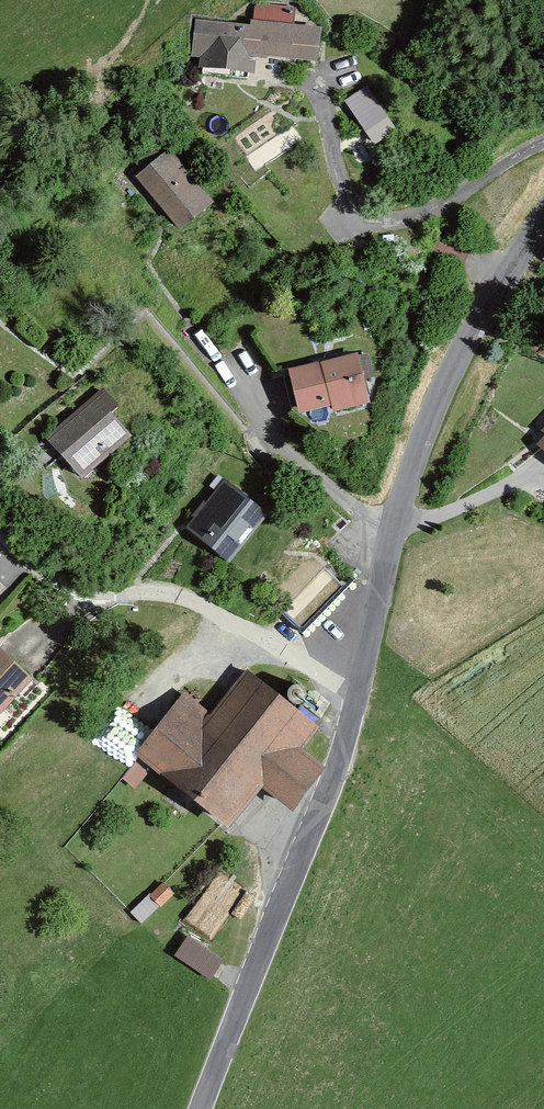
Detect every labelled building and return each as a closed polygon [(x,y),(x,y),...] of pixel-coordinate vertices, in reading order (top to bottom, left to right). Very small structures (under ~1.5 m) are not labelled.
[(314,31),(190,22),(188,60),(193,60),(193,70),(247,74),(249,58),(312,63),(314,31)] [(379,144),(400,128),(368,84),(346,100),(379,144)] [(168,152),(132,178),(170,232),(207,206),(168,152)] [(348,354),(277,369),(288,418),(358,403),(348,354)] [(94,386),(35,432),(71,476),(129,429),(94,386)] [(530,444),(543,457),(543,429),(530,444)] [(216,480),(178,530),(222,563),(260,514),(216,480)] [(25,677),(0,653),(0,703),(25,677)] [(179,692),(127,757),(218,830),(253,786),(282,808),(314,768),(299,756),(319,731),(240,669),(205,712),(179,692)] [(203,892),(183,917),(209,936),(229,911),(203,892)] [(188,936),(177,958),(215,976),(225,954),(188,936)]
